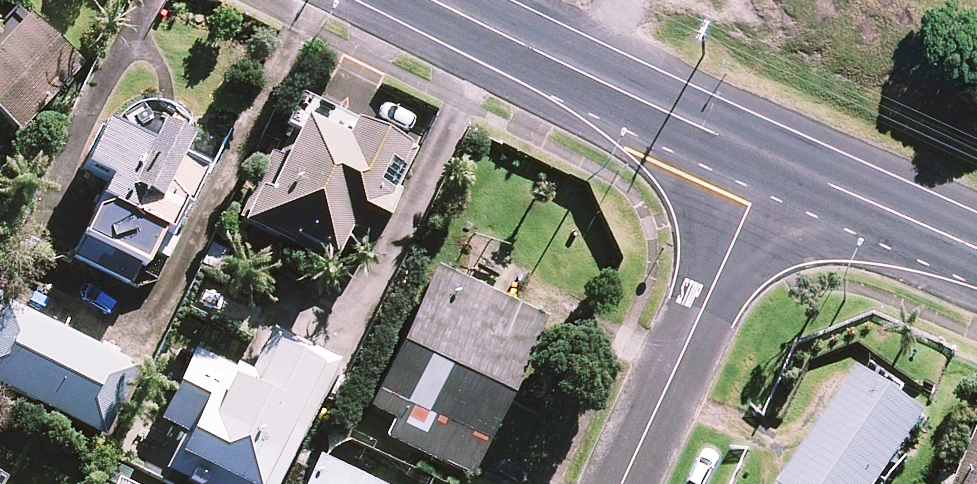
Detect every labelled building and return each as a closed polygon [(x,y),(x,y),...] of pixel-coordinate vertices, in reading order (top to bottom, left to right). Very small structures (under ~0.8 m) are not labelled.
[(14,6),(0,21),(0,114),(19,132),(79,69),(14,6)] [(414,153),(310,104),(271,189),(261,185),(243,225),(289,246),(292,239),(335,259),(345,239),(369,250),(414,153)] [(126,118),(121,121),(116,131),(108,127),(86,167),(114,182),(84,238),(149,273),(202,175),(178,162),(195,130),(192,125),(188,121),(184,117),(179,114),(174,112),(169,110),(163,108),(158,108),(152,108),(146,108),(141,110),(135,112),(130,114),(126,118)] [(548,322),(439,269),(372,408),(396,420),(388,437),(472,478),(548,322)] [(0,314),(0,386),(104,436),(137,369),(64,333),(83,294),(34,271),(15,310),(4,305),(0,314)] [(194,483),(278,483),(337,368),(271,334),(249,378),(196,351),(161,420),(129,420),(114,450),(171,451),(162,468),(194,483)] [(925,420),(860,374),(782,483),(880,483),(925,420)] [(958,483),(976,483),(976,440),(958,483)] [(319,457),(305,483),(374,483),(319,457)]
